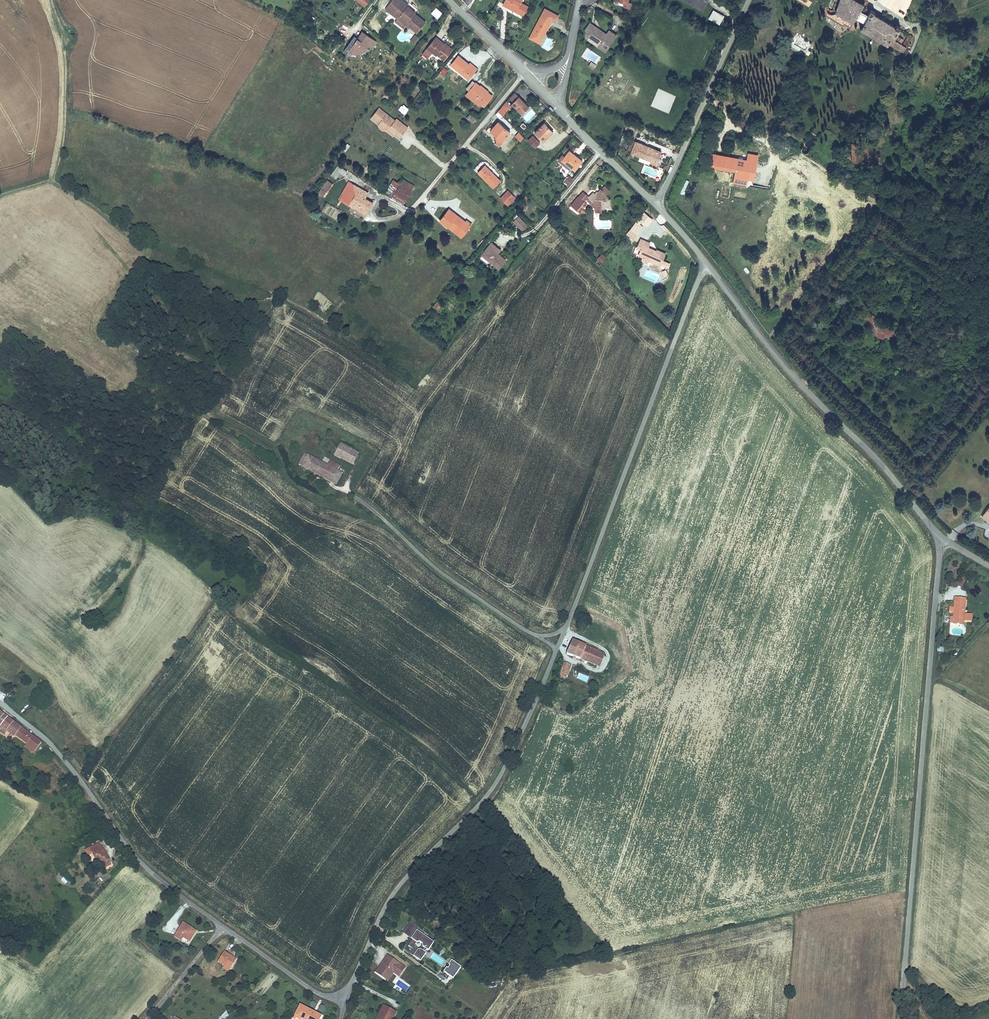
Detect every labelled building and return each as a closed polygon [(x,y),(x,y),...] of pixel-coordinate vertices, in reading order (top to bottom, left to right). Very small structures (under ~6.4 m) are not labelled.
[(384,6),(396,15),(405,23),(407,21),(417,29),(424,20),(413,10),(410,8),(411,7),(406,3),(407,2),(404,0),(388,0),(384,6)] [(518,0),(504,0),(503,2),(516,9),(515,11),(522,15),(528,6),(518,0)] [(853,0),(839,0),(835,13),(852,22),(861,5),(853,0)] [(541,44),(552,20),(555,22),(558,14),(545,8),(541,15),(530,38),(541,44)] [(714,10),(710,18),(720,24),(725,15),(714,10)] [(907,44),(904,43),(902,46),(899,44),(901,41),(897,39),(895,42),(890,39),(893,36),(896,37),(895,34),(899,27),(896,25),(895,27),(872,14),(873,12),(870,10),(863,23),(864,24),(862,28),(903,50),(907,44)] [(402,26),(405,23),(396,15),(394,18),(402,26)] [(407,21),(405,23),(408,25),(408,24),(416,30),(417,29),(407,21)] [(616,35),(608,30),(604,36),(600,33),(597,31),(596,27),(585,29),(586,35),(589,34),(590,40),(593,40),(599,44),(598,46),(605,51),(616,35)] [(376,42),(362,32),(357,39),(354,37),(343,52),(346,54),(347,53),(348,54),(352,55),(356,55),(359,54),(363,53),(365,50),(367,47),(370,49),(376,42)] [(910,33),(904,43),(907,44),(912,34),(910,33)] [(589,34),(586,35),(587,39),(598,46),(599,44),(593,40),(590,40),(589,34)] [(415,35),(410,41),(414,44),(419,37),(415,35)] [(438,52),(444,58),(453,48),(447,43),(445,45),(439,41),(441,40),(437,36),(428,47),(424,51),(429,54),(432,51),(436,54),(438,52)] [(451,63),(468,77),(474,70),(466,63),(468,61),(459,54),(451,63)] [(480,103),(483,105),(491,95),(484,90),(482,92),(477,88),(478,86),(475,83),(465,94),(469,98),(471,96),(480,103)] [(670,112),(675,95),(657,90),(652,107),(670,112)] [(471,96),(469,98),(478,105),(480,103),(471,96)] [(511,104),(522,114),(529,107),(518,97),(511,104)] [(497,111),(501,115),(509,106),(504,102),(497,111)] [(398,109),(405,114),(409,109),(403,104),(398,109)] [(400,139),(408,128),(396,119),(395,121),(379,108),(369,119),(377,125),(379,129),(382,132),(385,131),(392,138),(395,135),(400,139)] [(527,122),(536,114),(532,109),(523,117),(527,122)] [(464,117),(470,121),(473,117),(468,112),(464,117)] [(544,121),(534,130),(543,140),(553,130),(544,121)] [(508,132),(497,122),(490,130),(495,135),(494,137),(496,138),(494,141),(498,144),(508,132)] [(520,141),(523,136),(519,132),(515,137),(520,141)] [(534,147),(540,142),(532,133),(527,138),(534,147)] [(631,150),(630,152),(656,162),(662,149),(635,139),(634,141),(631,139),(627,148),(631,150)] [(814,145),(806,140),(800,151),(808,155),(814,145)] [(564,153),(558,159),(569,168),(572,164),(577,168),(584,160),(572,149),(566,155),(564,153)] [(735,168),(747,170),(749,159),(737,157),(737,154),(728,153),(728,156),(721,154),(721,153),(717,152),(715,164),(728,167),(728,170),(734,171),(735,168)] [(338,171),(339,167),(333,164),(328,174),(333,176),(337,171),(338,171)] [(477,172),(490,182),(496,175),(484,165),(477,172)] [(567,176),(564,183),(570,186),(573,178),(567,176)] [(389,194),(403,202),(412,184),(401,178),(399,183),(391,179),(385,189),(390,192),(389,194)] [(333,185),(327,180),(317,194),(323,198),(333,185)] [(347,187),(349,182),(346,180),(339,192),(341,193),(346,186),(347,187)] [(367,192),(349,182),(347,187),(364,196),(367,192)] [(590,195),(587,198),(596,207),(603,208),(603,206),(611,206),(612,197),(610,197),(607,194),(608,191),(611,188),(606,184),(599,191),(598,190),(595,193),(594,191),(590,195)] [(341,193),(339,198),(365,213),(372,200),(364,196),(347,187),(346,186),(341,193)] [(515,196),(507,188),(499,197),(507,204),(515,196)] [(590,195),(585,191),(581,196),(586,200),(587,198),(590,195)] [(581,196),(573,206),(583,214),(586,210),(584,209),(581,206),(586,200),(581,196)] [(438,220),(443,223),(445,221),(461,234),(469,224),(464,221),(463,221),(447,208),(438,220)] [(517,224),(521,219),(517,215),(513,221),(517,224)] [(521,219),(517,224),(523,229),(527,224),(521,219)] [(637,230),(641,225),(637,220),(632,226),(637,230)] [(445,221),(443,223),(459,237),(461,234),(445,221)] [(632,236),(637,230),(632,226),(627,232),(632,236)] [(641,240),(638,249),(642,250),(647,252),(644,258),(643,261),(648,264),(649,262),(650,260),(657,263),(662,253),(653,249),(652,250),(648,248),(650,243),(641,240)] [(479,255),(478,255),(495,269),(502,260),(494,253),(495,252),(490,249),(493,246),(488,243),(481,251),(480,250),(477,253),(479,255)] [(876,315),(870,313),(865,323),(871,326),(868,332),(890,342),(895,330),(874,321),(876,315)] [(352,467),(359,455),(340,445),(336,452),(343,456),(340,461),(352,467)] [(333,458),(340,461),(343,456),(336,452),(333,458)] [(336,487),(343,474),(337,471),(339,467),(329,462),(327,466),(307,455),(306,457),(304,455),(297,466),(336,487)] [(976,535),(982,538),(985,530),(979,528),(976,535)] [(950,619),(964,620),(965,595),(954,594),(953,615),(950,615),(950,619)] [(571,643),(566,658),(580,663),(580,662),(599,670),(605,655),(585,647),(585,649),(571,643)] [(563,664),(559,675),(567,678),(571,666),(563,664)] [(2,726),(8,731),(11,733),(17,724),(6,716),(0,723),(0,728),(2,726)] [(34,737),(17,724),(11,733),(16,737),(17,736),(29,744),(34,737)] [(0,728),(0,730),(1,731),(0,731),(5,735),(8,731),(2,726),(0,728)] [(35,753),(42,743),(34,737),(29,744),(26,748),(35,753)] [(109,859),(100,842),(85,850),(94,867),(102,862),(105,868),(111,865),(108,859),(109,859)] [(190,942),(197,931),(184,922),(176,933),(184,938),(190,942)] [(415,934),(418,929),(410,924),(403,935),(411,941),(412,942),(408,948),(413,951),(409,955),(421,963),(425,956),(420,952),(417,953),(414,951),(414,948),(415,945),(419,945),(421,946),(422,949),(427,953),(432,946),(415,934)] [(174,937),(181,941),(184,938),(176,933),(174,937)] [(224,951),(218,961),(224,965),(223,968),(229,972),(237,959),(224,951)] [(405,968),(387,956),(381,964),(383,965),(381,968),(379,968),(375,973),(384,979),(390,971),(393,973),(399,977),(405,968)] [(451,963),(448,968),(449,968),(447,971),(446,970),(442,974),(452,981),(460,970),(451,963)] [(388,981),(393,973),(390,971),(384,979),(388,981)] [(322,1015),(300,1005),(293,1018),(294,1018),(320,1018),(322,1015)] [(376,1018),(394,1018),(397,1014),(382,1007),(376,1018)] [(223,1018),(225,1018),(230,1012),(226,1009),(220,1017),(223,1018)]
